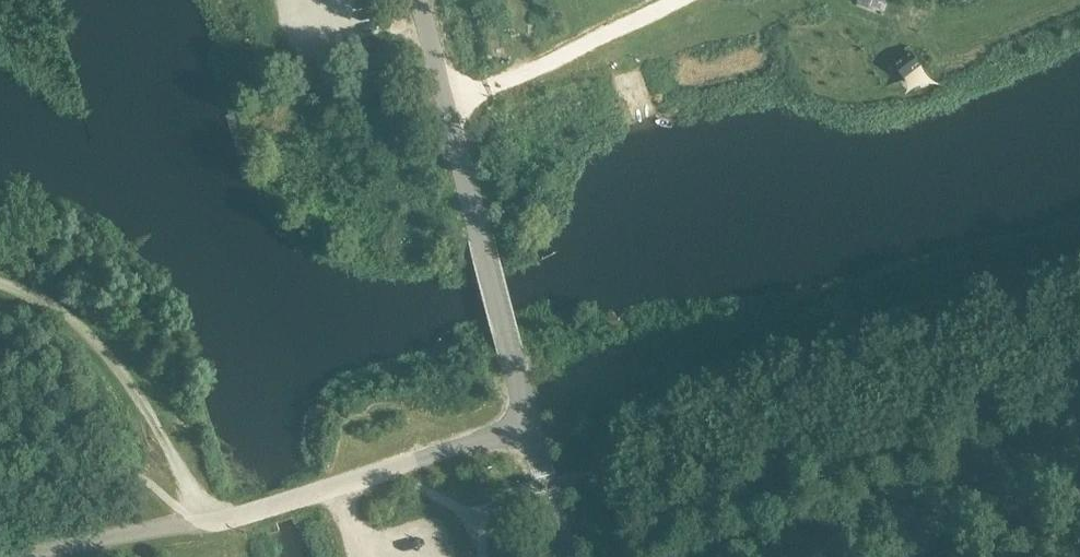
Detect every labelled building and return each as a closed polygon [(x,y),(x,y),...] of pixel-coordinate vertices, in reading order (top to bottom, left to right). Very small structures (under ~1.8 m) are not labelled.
[(894,65),(904,80),(922,67),(911,52),(894,65)]
